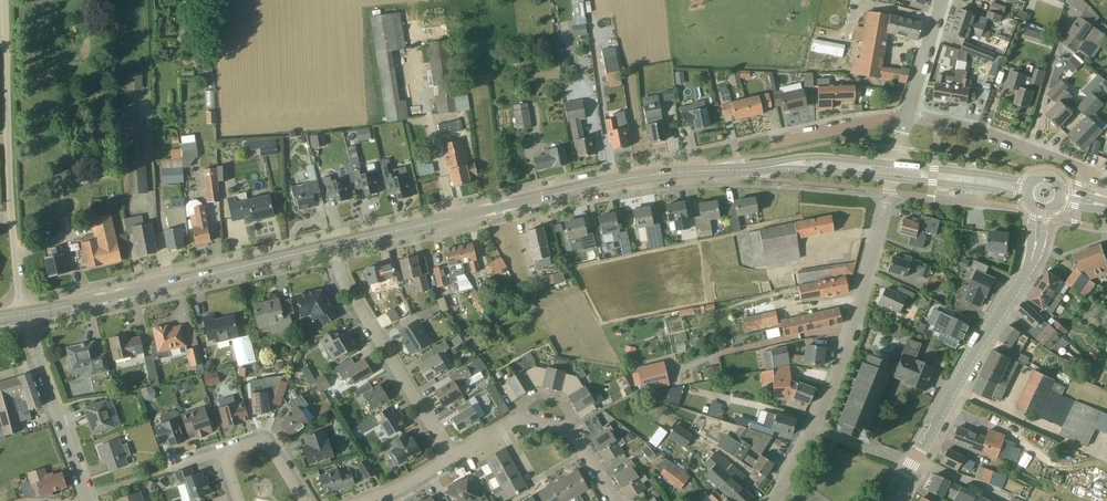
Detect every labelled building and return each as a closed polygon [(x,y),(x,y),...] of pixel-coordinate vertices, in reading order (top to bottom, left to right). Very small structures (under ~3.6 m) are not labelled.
[(993,2),(990,11),(1002,15),(1004,16),(1007,6),(993,2)] [(572,4),(575,19),(586,18),(583,3),(572,4)] [(850,74),(880,79),(882,66),(888,33),(907,38),(918,40),(922,23),(911,20),(868,9),(864,30),(856,29),(854,39),(862,40),(859,59),(853,58),(850,74)] [(988,18),(970,12),(960,9),(956,21),(984,30),(988,18)] [(989,11),(986,17),(999,21),(1002,15),(989,11)] [(1020,19),(1026,21),(1029,14),(1023,11),(1020,19)] [(376,53),(406,49),(400,12),(370,17),(376,53)] [(1063,41),(1063,42),(1076,52),(1079,49),(1086,54),(1102,33),(1094,27),(1098,21),(1085,12),(1064,41),(1063,41)] [(982,37),(984,30),(956,21),(952,33),(970,39),(972,33),(982,37)] [(587,24),(586,24),(574,25),(572,26),(574,37),(587,35),(586,30),(588,30),(587,24)] [(1051,36),(1038,32),(1035,42),(1048,46),(1051,36)] [(601,46),(608,82),(621,80),(613,38),(602,40),(603,45),(601,46)] [(462,106),(463,110),(468,109),(466,96),(457,97),(449,41),(419,45),(420,57),(429,55),(438,114),(458,111),(458,106),(462,106)] [(965,42),(962,50),(965,52),(965,51),(971,53),(1000,65),(1003,57),(996,54),(965,42)] [(960,50),(958,49),(948,46),(945,56),(958,61),(960,50)] [(509,52),(511,65),(520,63),(519,50),(509,52)] [(965,52),(962,50),(960,50),(958,61),(956,71),(963,73),(965,65),(968,66),(970,56),(964,55),(966,52),(965,52)] [(1066,67),(1073,74),(1083,63),(1074,55),(1066,67)] [(906,83),(910,69),(901,67),(899,82),(906,83)] [(1041,86),(1046,72),(1036,69),(1033,78),(1027,76),(1011,71),(1007,86),(1019,90),(1015,104),(1029,108),(1035,85),(1041,86)] [(681,72),(674,74),(676,82),(683,80),(681,72)] [(804,96),(802,89),(781,94),(780,90),(776,91),(772,72),(768,73),(773,96),(776,107),(782,106),(784,112),(806,107),(804,96)] [(143,90),(142,73),(127,74),(127,91),(143,90)] [(955,77),(950,76),(939,74),(937,83),(934,98),(951,101),(954,85),(955,77)] [(1092,93),(1093,92),(1105,79),(1102,77),(1094,86),(1092,84),(1084,93),(1088,97),(1092,93)] [(968,104),(972,80),(963,78),(961,86),(954,85),(951,101),(968,104)] [(854,84),(839,84),(839,79),(819,79),(819,85),(818,85),(818,98),(818,109),(832,108),(832,100),(855,100),(854,89),(854,84)] [(1059,127),(1067,119),(1065,118),(1077,106),(1070,100),(1073,97),(1067,90),(1069,88),(1061,79),(1047,94),(1057,105),(1047,115),(1059,127)] [(1105,79),(1093,92),(1092,93),(1093,92),(1100,85),(1103,88),(1106,88),(1106,82),(1105,79)] [(749,117),(745,99),(731,102),(728,89),(727,85),(718,87),(719,91),(718,92),(722,107),(724,118),(734,115),(735,120),(749,117)] [(664,102),(675,99),(673,89),(662,91),(664,102)] [(771,107),(769,96),(768,93),(745,99),(749,117),(763,114),(761,109),(771,107)] [(1084,150),(1103,131),(1090,119),(1104,104),(1092,93),(1088,97),(1078,107),(1087,116),(1068,136),(1084,150)] [(513,111),(517,130),(532,127),(526,98),(522,99),(522,104),(513,105),(514,111),(513,111)] [(387,122),(409,119),(406,100),(384,103),(387,122)] [(593,155),(590,137),(584,138),(580,120),(586,119),(582,100),(564,103),(567,122),(569,122),(573,141),(574,141),(575,149),(578,148),(579,157),(593,155)] [(666,140),(664,129),(659,103),(641,107),(643,125),(646,125),(647,134),(650,134),(651,142),(666,140)] [(125,195),(148,193),(144,138),(140,138),(139,119),(136,119),(135,104),(121,105),(122,120),(123,120),(125,146),(121,147),(125,195)] [(708,116),(706,107),(697,109),(696,108),(694,108),(693,104),(680,107),(681,113),(680,113),(681,116),(684,127),(694,125),(695,129),(710,126),(708,116)] [(215,112),(206,112),(207,124),(215,124),(215,112)] [(628,147),(624,128),(618,129),(616,118),(605,120),(608,131),(607,132),(608,140),(610,140),(612,150),(628,147)] [(310,136),(312,148),(326,145),(324,134),(310,136)] [(276,138),(244,142),(245,151),(260,149),(261,157),(278,155),(278,154),(281,153),(280,142),(276,142),(276,138)] [(477,175),(475,164),(474,163),(469,164),(465,149),(464,150),(462,140),(443,144),(453,187),(470,184),(468,177),(477,175)] [(567,164),(564,154),(563,147),(544,151),(545,154),(533,157),(536,171),(552,167),(552,168),(567,164)] [(199,158),(197,150),(197,148),(184,149),(184,152),(181,152),(183,167),(191,167),(191,165),(196,158),(199,158)] [(184,183),(183,167),(181,152),(181,149),(171,150),(172,159),(162,160),(163,169),(162,169),(163,184),(179,183),(184,183)] [(410,197),(407,184),(410,184),(408,175),(399,177),(398,172),(393,173),(391,164),(382,166),(388,194),(396,193),(397,200),(410,197)] [(217,168),(218,201),(219,200),(218,182),(229,181),(228,166),(218,167),(218,168),(217,168)] [(207,202),(218,201),(217,168),(203,169),(207,202)] [(378,193),(375,180),(378,180),(376,171),(365,174),(364,168),(352,171),(356,190),(364,189),(366,196),(378,193)] [(349,200),(346,187),(349,187),(347,178),(338,180),(337,175),(323,178),(327,197),(335,195),(336,203),(349,200)] [(322,200),(320,189),(318,181),(291,187),(295,206),(298,205),(299,210),(316,206),(314,202),(322,200)] [(274,216),(269,195),(247,200),(246,193),(234,195),(234,197),(228,198),(232,220),(244,218),(244,216),(250,214),(252,221),(274,216)] [(186,227),(185,198),(171,199),(171,209),(166,210),(169,229),(165,230),(169,250),(184,247),(182,237),(188,235),(186,227)] [(757,213),(756,209),(755,198),(735,201),(736,212),(737,215),(729,216),(732,232),(741,231),(738,216),(757,213)] [(210,242),(208,231),(207,226),(210,226),(209,217),(206,218),(203,203),(196,199),(189,200),(186,203),(186,216),(189,215),(191,228),(193,227),(196,244),(210,242)] [(719,219),(718,212),(716,201),(698,204),(700,215),(701,216),(694,218),(698,240),(697,238),(712,235),(710,221),(719,219)] [(687,219),(684,204),(684,202),(666,205),(667,216),(669,223),(679,221),(682,240),(683,240),(683,242),(698,240),(694,218),(687,219)] [(635,221),(636,229),(638,229),(640,242),(646,241),(647,244),(648,243),(649,250),(663,248),(658,215),(651,216),(649,208),(633,210),(635,221)] [(619,233),(617,224),(614,213),(598,217),(602,235),(603,235),(605,243),(620,240),(623,256),(631,254),(626,231),(619,233)] [(121,261),(119,250),(110,214),(90,219),(94,234),(80,238),(88,269),(121,261)] [(156,253),(150,223),(144,225),(142,216),(124,219),(127,234),(134,233),(138,256),(156,253)] [(797,239),(823,234),(834,232),(831,216),(820,218),(758,230),(758,231),(746,233),(753,269),(801,259),(797,239)] [(935,236),(936,231),(939,220),(924,216),(922,224),(919,224),(920,220),(912,218),(911,221),(903,219),(899,233),(910,236),(908,244),(922,249),(925,236),(923,235),(924,233),(935,236)] [(60,230),(71,228),(69,217),(58,219),(60,230)] [(583,219),(565,223),(569,240),(579,238),(582,250),(596,247),(593,232),(586,234),(583,219)] [(553,225),(555,233),(562,231),(561,224),(553,225)] [(551,266),(545,238),(542,228),(527,231),(530,242),(527,243),(529,250),(531,250),(533,261),(535,260),(537,270),(544,269),(544,267),(551,266)] [(989,250),(1008,252),(1010,234),(991,232),(989,250)] [(476,260),(475,255),(472,244),(458,247),(465,274),(463,264),(470,262),(472,273),(479,271),(477,260),(476,260)] [(1106,255),(1102,245),(1074,255),(1078,266),(1066,282),(1081,293),(1081,292),(1087,296),(1096,285),(1090,280),(1106,274),(1106,258),(1106,255)] [(66,273),(60,247),(51,248),(53,256),(45,258),(49,277),(66,273)] [(456,276),(465,274),(458,247),(444,250),(448,265),(433,269),(438,287),(448,285),(448,283),(457,281),(456,276)] [(912,259),(912,258),(904,255),(903,260),(892,256),(888,271),(898,274),(906,277),(909,268),(919,271),(917,276),(927,279),(931,266),(922,264),(923,263),(912,259)] [(417,259),(417,258),(416,256),(400,260),(405,280),(413,278),(417,294),(429,290),(426,275),(429,274),(425,257),(417,259)] [(501,257),(489,264),(497,278),(509,271),(501,257)] [(970,262),(964,259),(961,266),(967,269),(970,262)] [(986,275),(989,266),(975,260),(971,269),(974,270),(970,279),(973,280),(969,289),(970,289),(965,300),(981,306),(985,296),(987,297),(995,279),(986,275)] [(845,277),(852,275),(856,262),(843,264),(845,277)] [(386,281),(382,266),(381,265),(365,269),(369,285),(380,282),(386,281)] [(799,284),(831,279),(829,266),(797,271),(799,284)] [(1064,281),(1058,277),(1049,271),(1037,288),(1052,298),(1059,303),(1063,297),(1069,287),(1063,282),(1064,281)] [(550,284),(565,281),(563,272),(548,275),(550,284)] [(799,288),(801,299),(814,297),(814,299),(847,293),(844,277),(834,279),(819,282),(798,286),(799,288)] [(889,307),(899,312),(906,299),(911,301),(914,294),(898,286),(895,293),(885,289),(879,303),(889,307)] [(1052,314),(1059,303),(1052,298),(1037,288),(1030,299),(1052,314)] [(323,325),(327,323),(336,317),(331,309),(332,308),(321,291),(314,291),(314,290),(296,296),(300,306),(301,318),(310,316),(314,321),(319,318),(323,325)] [(486,306),(475,290),(469,294),(476,305),(475,306),(478,312),(486,306)] [(438,304),(441,310),(442,312),(449,309),(444,297),(437,300),(438,304)] [(923,297),(918,302),(924,308),(928,303),(923,297)] [(282,314),(279,301),(278,300),(269,302),(269,304),(254,307),(260,333),(292,326),(289,313),(282,314)] [(1047,323),(1033,310),(1024,302),(1017,310),(1034,326),(1028,332),(1037,340),(1038,339),(1045,345),(1051,350),(1063,337),(1051,326),(1047,323)] [(433,314),(441,310),(438,304),(409,317),(413,323),(401,331),(405,338),(403,340),(412,355),(433,342),(421,323),(433,315),(433,314)] [(699,307),(700,309),(702,315),(708,314),(707,312),(715,310),(714,304),(706,306),(699,307)] [(399,317),(394,309),(393,308),(385,312),(390,320),(392,323),(400,318),(399,317)] [(842,325),(841,323),(838,309),(781,322),(783,332),(784,337),(842,325)] [(744,332),(778,325),(775,311),(741,319),(744,332)] [(968,324),(971,318),(961,314),(958,319),(940,311),(931,329),(959,342),(961,338),(963,339),(970,325),(968,324)] [(238,338),(236,328),(233,317),(221,320),(221,321),(216,322),(215,321),(214,321),(213,315),(203,317),(209,341),(216,339),(217,343),(218,343),(219,348),(230,346),(229,340),(232,339),(238,366),(256,362),(250,335),(238,338)] [(1051,318),(1047,323),(1051,326),(1055,322),(1051,318)] [(1056,320),(1055,322),(1051,326),(1063,337),(1063,336),(1068,331),(1056,320)] [(920,323),(916,330),(922,333),(926,325),(920,323)] [(152,356),(153,355),(154,360),(170,356),(169,350),(186,347),(181,326),(170,328),(169,325),(153,329),(157,347),(150,348),(152,356)] [(1021,332),(1019,331),(1009,325),(999,341),(1011,348),(1012,351),(1009,357),(1012,359),(1026,366),(1029,358),(1020,353),(1024,346),(1016,341),(1017,340),(1018,341),(1022,335),(1020,334),(1021,332)] [(333,362),(347,353),(356,347),(347,332),(341,336),(337,329),(320,340),(333,362)] [(480,341),(474,332),(465,339),(471,347),(480,341)] [(143,353),(142,348),(140,337),(128,340),(127,335),(109,339),(114,361),(133,357),(133,355),(143,353)] [(454,347),(463,342),(459,335),(451,340),(454,347)] [(299,342),(291,338),(287,345),(295,350),(299,342)] [(914,359),(920,344),(908,339),(897,366),(893,376),(904,381),(903,383),(924,391),(934,367),(914,359)] [(96,355),(96,353),(94,342),(86,344),(86,342),(80,344),(81,345),(67,348),(74,376),(84,374),(85,372),(89,371),(90,376),(110,371),(105,353),(96,355)] [(428,381),(448,369),(439,355),(449,348),(445,342),(420,357),(420,358),(431,351),(435,357),(424,363),(419,366),(428,381)] [(197,375),(205,374),(203,364),(200,346),(185,350),(190,367),(195,366),(197,375)] [(824,348),(813,347),(805,346),(804,357),(788,355),(786,347),(770,351),(771,356),(766,357),(768,370),(772,369),(773,369),(773,368),(789,365),(789,362),(811,365),(822,366),(824,348)] [(1009,357),(1004,354),(994,349),(981,376),(974,392),(992,401),(994,398),(1001,401),(1009,385),(1001,382),(1012,359),(1009,357)] [(1092,357),(1097,360),(1103,352),(1098,349),(1096,352),(1093,350),(1089,355),(1092,357)] [(886,354),(883,351),(878,351),(874,352),(872,356),(869,355),(865,364),(862,362),(859,371),(855,370),(855,371),(858,372),(855,379),(852,378),(851,379),(855,380),(852,388),(849,386),(848,387),(851,389),(848,396),(845,395),(845,396),(848,397),(845,404),(842,403),(841,404),(845,405),(842,413),(838,411),(838,412),(841,414),(838,422),(841,423),(838,424),(837,427),(838,430),(840,431),(839,431),(866,442),(870,434),(866,432),(869,425),(873,426),(873,425),(870,424),(873,416),(876,418),(877,417),(873,415),(876,408),(880,409),(880,408),(876,407),(879,400),(883,401),(883,400),(882,400),(885,392),(886,393),(887,392),(883,390),(886,383),(890,384),(890,383),(886,382),(889,375),(893,376),(897,366),(888,362),(888,358),(886,354)] [(528,360),(533,357),(530,352),(524,355),(528,360)] [(154,360),(153,355),(152,356),(144,357),(151,387),(159,385),(154,360)] [(560,356),(558,363),(565,366),(568,359),(560,356)] [(1078,365),(1060,358),(1061,366),(1064,368),(1063,371),(1074,375),(1078,365)] [(355,384),(363,379),(372,373),(363,359),(352,366),(348,360),(335,367),(344,380),(350,377),(355,384)] [(215,365),(208,360),(204,367),(211,372),(215,365)] [(638,369),(643,390),(669,384),(663,363),(638,369)] [(444,407),(470,391),(464,382),(472,377),(465,365),(449,375),(452,381),(434,392),(444,407)] [(719,365),(706,367),(708,377),(720,375),(719,365)] [(1058,371),(1053,365),(1048,370),(1054,375),(1058,371)] [(301,370),(304,374),(310,371),(307,366),(301,370)] [(530,391),(537,386),(534,366),(524,373),(523,371),(514,377),(524,394),(530,390),(530,391)] [(551,389),(556,370),(547,367),(546,369),(534,366),(537,386),(545,388),(546,388),(551,389)] [(805,385),(798,383),(790,380),(790,366),(773,369),(772,369),(773,399),(789,398),(792,399),(792,398),(799,400),(809,404),(813,393),(815,389),(805,385)] [(582,369),(577,377),(579,380),(586,376),(582,369)] [(504,376),(501,370),(495,373),(498,379),(504,376)] [(564,393),(577,377),(565,374),(565,372),(556,370),(551,389),(556,390),(556,391),(564,393)] [(1056,380),(1055,380),(1033,370),(1016,406),(1061,427),(1074,401),(1059,393),(1052,389),(1055,382),(1056,380)] [(37,388),(31,373),(0,382),(0,430),(3,429),(3,428),(18,423),(16,414),(15,414),(12,403),(12,404),(10,396),(15,394),(17,399),(21,397),(22,401),(30,398),(27,391),(37,388)] [(331,387),(323,374),(323,373),(315,378),(323,391),(331,387)] [(206,386),(213,384),(210,374),(204,375),(206,386)] [(521,396),(524,394),(514,377),(506,381),(507,383),(502,386),(511,402),(521,397),(521,396)] [(569,400),(573,406),(590,395),(584,386),(583,387),(579,380),(577,377),(564,393),(569,400)] [(288,383),(286,382),(281,380),(278,387),(267,388),(267,392),(251,394),(254,415),(269,413),(268,404),(272,403),(280,406),(288,383)] [(183,387),(181,384),(179,381),(172,386),(176,392),(183,387)] [(1052,389),(1059,393),(1062,385),(1055,382),(1052,389)] [(388,399),(384,393),(379,385),(373,389),(369,383),(354,392),(362,404),(368,400),(373,409),(388,399)] [(486,390),(502,415),(509,411),(493,385),(486,390)] [(142,397),(143,397),(153,389),(152,386),(140,390),(142,397)] [(653,398),(678,406),(683,386),(656,391),(653,398)] [(627,396),(633,393),(629,387),(624,389),(627,396)] [(38,393),(37,388),(27,391),(30,398),(22,401),(21,397),(17,399),(15,394),(10,396),(12,404),(12,403),(15,414),(16,414),(18,423),(3,428),(3,429),(0,430),(0,440),(6,439),(5,436),(22,432),(17,414),(43,406),(38,393)] [(290,437),(310,422),(301,410),(309,404),(301,394),(287,404),(292,411),(283,417),(285,420),(280,424),(290,437)] [(580,419),(597,409),(593,404),(595,402),(590,395),(573,406),(575,409),(574,410),(580,419)] [(480,419),(474,409),(468,400),(458,406),(462,412),(451,419),(459,432),(480,419)] [(90,424),(93,434),(116,426),(111,414),(107,401),(85,408),(91,424),(90,424)] [(1076,401),(1060,435),(1087,447),(1104,413),(1076,401)] [(249,420),(246,409),(244,402),(237,404),(237,403),(219,408),(225,428),(242,423),(242,422),(249,420)] [(213,432),(209,421),(204,406),(181,414),(187,433),(194,431),(196,437),(199,437),(199,439),(205,437),(204,435),(213,432)] [(389,436),(395,432),(405,426),(396,412),(394,414),(389,407),(373,417),(378,424),(380,423),(389,436)] [(185,441),(178,420),(181,419),(178,412),(174,410),(161,414),(159,418),(161,424),(154,426),(160,445),(168,443),(169,447),(185,441)] [(795,420),(785,417),(767,412),(763,425),(750,421),(747,429),(772,437),(774,430),(791,435),(795,420)] [(336,424),(338,418),(329,415),(327,421),(336,424)] [(764,477),(773,463),(761,455),(761,454),(772,437),(747,429),(707,416),(697,433),(764,477)] [(584,423),(591,434),(595,431),(588,420),(584,423)] [(598,451),(616,441),(612,434),(614,432),(609,423),(602,427),(605,431),(591,439),(598,451)] [(668,437),(685,448),(692,436),(676,425),(668,437)] [(985,438),(968,431),(957,427),(952,442),(996,459),(997,456),(1014,462),(1019,449),(1015,447),(1016,444),(1003,439),(1005,435),(988,428),(985,438)] [(309,465),(334,456),(325,430),(304,437),(307,445),(303,446),(309,465)] [(627,443),(635,438),(631,432),(624,437),(627,443)] [(391,452),(394,455),(400,465),(406,461),(408,462),(416,457),(415,455),(420,452),(412,438),(410,439),(406,433),(389,443),(393,450),(391,452)] [(606,463),(623,452),(620,446),(625,443),(621,437),(616,441),(598,451),(606,463)] [(127,465),(125,458),(131,456),(127,443),(122,445),(120,439),(97,447),(102,459),(105,458),(110,471),(127,465)] [(648,447),(642,451),(650,462),(656,457),(648,447)] [(365,457),(371,454),(367,448),(361,451),(365,457)] [(492,473),(512,462),(504,448),(477,464),(479,469),(487,464),(492,473)] [(963,457),(957,454),(947,449),(941,462),(957,470),(959,466),(970,471),(974,463),(963,458),(963,457)] [(725,472),(731,465),(718,452),(716,454),(715,452),(708,459),(714,465),(705,475),(732,500),(750,500),(753,498),(725,472)] [(375,474),(366,460),(357,466),(366,480),(375,474)] [(638,477),(634,471),(636,470),(631,460),(625,464),(627,468),(613,476),(621,488),(638,477)] [(499,486),(520,475),(512,462),(492,473),(484,477),(487,482),(494,478),(499,486)] [(689,477),(670,462),(660,474),(680,489),(689,477)] [(658,469),(656,465),(648,471),(650,474),(658,469)] [(206,476),(203,477),(201,472),(193,475),(190,467),(174,473),(178,486),(185,484),(190,500),(212,493),(206,476)] [(979,467),(974,480),(1002,489),(1007,476),(979,467)] [(50,496),(49,492),(66,487),(62,473),(53,476),(52,474),(46,476),(43,468),(29,473),(34,490),(39,488),(42,498),(50,496)] [(354,484),(350,472),(341,475),(339,470),(319,476),(324,492),(339,487),(340,489),(354,484)] [(483,476),(479,470),(474,474),(477,479),(483,476)] [(588,489),(577,470),(564,477),(575,497),(577,500),(583,500),(579,494),(588,489)] [(628,500),(646,489),(642,483),(647,480),(644,474),(638,477),(621,488),(628,500)] [(945,479),(935,474),(927,491),(942,498),(945,493),(949,494),(946,500),(948,500),(978,500),(980,497),(983,491),(970,484),(966,491),(960,488),(960,487),(950,482),(945,479)] [(507,500),(517,494),(527,489),(520,475),(499,486),(492,490),(495,495),(502,491),(507,500)] [(575,497),(564,477),(550,485),(559,500),(568,500),(575,497)] [(168,484),(162,478),(157,483),(163,489),(168,484)] [(471,487),(467,479),(462,482),(460,479),(454,483),(464,500),(487,500),(477,484),(471,487)] [(156,483),(149,481),(147,488),(154,490),(156,483)] [(454,483),(447,487),(449,490),(444,493),(449,500),(464,500),(454,483)] [(550,485),(537,493),(542,500),(559,500),(550,485)] [(652,492),(655,497),(661,494),(658,489),(652,492)] [(723,494),(720,497),(715,491),(707,498),(710,500),(730,500),(723,494)] [(140,492),(119,499),(120,500),(143,500),(140,492)]
